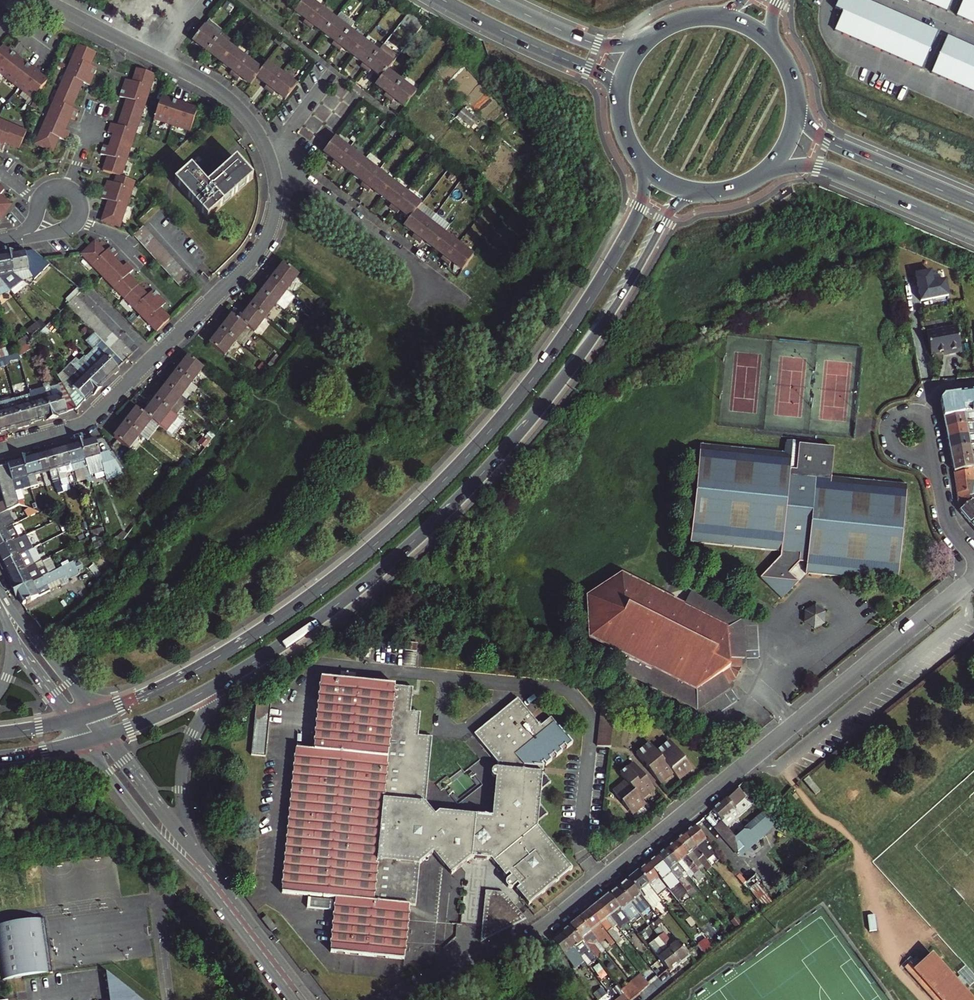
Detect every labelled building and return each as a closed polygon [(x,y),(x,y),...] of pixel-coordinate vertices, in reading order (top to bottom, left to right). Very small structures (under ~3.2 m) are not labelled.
[(307,26),(321,9),(310,0),(305,0),(295,12),(305,20),(303,23),(307,26)] [(938,30),(870,0),(837,0),(834,7),(842,10),(834,28),(922,67),(938,30)] [(951,0),(925,0),(947,10),(951,0)] [(956,14),(973,22),(973,0),(961,0),(956,14)] [(321,9),(307,26),(312,29),(314,27),(324,34),(336,19),(321,9)] [(331,44),(336,48),(350,30),(336,19),(324,34),(333,42),(331,44)] [(205,56),(219,38),(204,26),(193,41),(203,49),(201,52),(205,56)] [(350,30),(336,48),(340,52),(342,49),(352,56),(364,41),(350,30)] [(947,34),(931,71),(973,90),(973,46),(947,34)] [(233,48),(219,38),(205,56),(210,59),(213,56),(222,63),(233,48)] [(378,52),(364,41),(352,56),(362,64),(360,66),(365,70),(378,52)] [(3,46),(0,50),(0,73),(4,76),(18,58),(20,56),(13,51),(12,53),(3,46)] [(96,53),(79,46),(69,67),(94,78),(97,69),(90,66),(96,53)] [(233,48),(222,63),(232,71),(229,74),(234,77),(248,60),(233,48)] [(378,52),(365,70),(369,73),(371,70),(381,78),(387,70),(392,63),(378,52)] [(27,64),(18,58),(4,76),(19,87),(34,67),(28,62),(27,64)] [(262,71),(248,60),(234,77),(238,81),(240,78),(251,86),(257,78),(262,71)] [(269,92),(282,75),(268,64),(262,71),(257,78),(266,85),(264,88),(269,92)] [(41,72),(34,67),(19,87),(34,99),(48,80),(39,74),(41,72)] [(90,86),(94,78),(69,67),(60,88),(77,95),(83,83),(90,86)] [(123,88),(148,97),(155,75),(138,69),(133,82),(126,80),(123,88)] [(401,81),(387,70),(381,78),(375,85),(385,93),(383,96),(388,99),(401,81)] [(297,86),(282,75),(269,92),(273,95),(275,93),(285,100),(297,86)] [(416,93),(401,81),(388,99),(392,103),(394,100),(404,108),(416,93)] [(77,95),(60,88),(48,116),(65,123),(68,117),(71,119),(75,121),(79,112),(72,109),(77,95)] [(123,112),(141,118),(148,97),(123,88),(120,97),(127,100),(123,112)] [(173,125),(181,101),(173,99),(173,101),(162,97),(155,119),(173,125)] [(188,104),(181,101),(173,125),(191,131),(198,109),(188,106),(188,104)] [(467,108),(460,114),(472,127),(479,120),(467,108)] [(113,142),(131,148),(141,118),(123,112),(118,126),(111,124),(108,133),(112,134),(115,135),(113,142)] [(65,123),(48,116),(36,145),(53,152),(59,138),(66,142),(70,133),(66,131),(63,130),(65,123)] [(0,120),(0,149),(3,150),(6,143),(19,149),(27,132),(0,120)] [(350,150),(335,138),(324,153),(334,161),(332,164),(336,167),(350,150)] [(117,176),(121,177),(131,148),(113,142),(111,148),(108,147),(103,145),(100,154),(108,157),(103,171),(117,176)] [(364,161),(350,150),(336,167),(340,170),(342,167),(352,175),(364,161)] [(237,160),(225,170),(208,186),(204,181),(191,168),(175,182),(208,219),(253,178),(237,160)] [(361,185),(365,188),(378,171),(364,161),(352,175),(362,183),(361,185)] [(378,171),(365,188),(369,191),(370,189),(381,197),(392,182),(378,171)] [(104,190),(129,199),(135,181),(121,177),(117,176),(114,184),(107,181),(104,190)] [(389,207),(393,210),(407,193),(392,182),(381,197),(391,205),(389,207)] [(106,223),(119,228),(129,199),(104,190),(101,199),(108,201),(104,214),(109,216),(106,223)] [(407,193),(393,210),(398,214),(399,211),(409,218),(415,211),(421,204),(407,193)] [(11,205),(0,196),(0,219),(11,205)] [(430,222),(415,211),(409,218),(404,226),(414,234),(412,236),(416,240),(430,222)] [(444,234),(430,222),(416,240),(420,243),(423,240),(433,248),(444,234)] [(151,254),(161,245),(143,226),(133,235),(151,254)] [(459,245),(444,234),(433,248),(443,255),(441,258),(445,262),(459,245)] [(94,241),(81,254),(103,277),(116,264),(111,259),(114,257),(117,254),(110,247),(105,252),(94,241)] [(177,264),(161,245),(151,254),(167,273),(177,264)] [(473,255),(459,245),(445,262),(449,265),(451,262),(461,270),(462,270),(473,255)] [(16,252),(10,253),(14,273),(23,280),(26,280),(25,277),(33,276),(35,280),(49,264),(33,251),(16,254),(16,252)] [(10,253),(4,254),(5,256),(0,257),(0,276),(14,273),(10,253)] [(270,276),(287,290),(299,275),(284,262),(275,274),(273,272),(270,276)] [(116,264),(103,277),(123,298),(137,285),(127,276),(133,270),(126,263),(123,266),(121,269),(116,264)] [(180,287),(190,278),(177,264),(167,273),(180,287)] [(915,274),(921,301),(948,296),(944,280),(932,283),(930,271),(915,274)] [(269,282),(261,292),(276,304),(287,290),(270,276),(266,280),(269,282)] [(137,285),(123,298),(140,316),(159,297),(153,290),(147,296),(137,285)] [(276,304),(261,292),(253,302),(251,300),(248,304),(265,318),(276,304)] [(132,353),(77,296),(67,305),(101,339),(123,362),(132,353)] [(159,297),(140,316),(156,332),(169,319),(160,309),(165,304),(159,297)] [(246,310),(239,320),(246,326),(254,332),(265,318),(248,304),(244,309),(246,310)] [(239,320),(232,315),(224,325),(221,323),(218,327),(235,341),(246,326),(239,320)] [(46,335),(56,326),(52,321),(43,330),(43,331),(46,335)] [(209,346),(223,357),(235,341),(218,327),(215,332),(217,334),(209,346)] [(926,333),(930,355),(945,352),(946,356),(961,353),(956,327),(926,333)] [(100,360),(95,365),(107,378),(113,372),(115,374),(120,370),(118,368),(123,362),(101,339),(92,348),(95,351),(93,353),(100,360)] [(178,365),(175,368),(192,382),(203,367),(189,356),(181,367),(178,365)] [(107,378),(95,365),(89,371),(81,361),(75,367),(98,391),(102,387),(100,385),(107,378)] [(93,395),(98,391),(75,367),(71,363),(62,371),(74,383),(67,390),(77,409),(92,393),(93,395)] [(192,382),(175,368),(172,372),(175,374),(167,385),(181,396),(192,382)] [(67,390),(63,383),(59,384),(62,395),(52,397),(49,386),(44,388),(53,418),(58,417),(57,415),(77,409),(67,390)] [(170,411),(181,396),(167,385),(159,395),(156,393),(153,397),(170,411)] [(25,399),(32,397),(30,392),(29,387),(22,389),(25,399)] [(53,418),(44,388),(30,392),(32,397),(33,404),(38,420),(46,418),(46,420),(53,418)] [(973,412),(973,392),(945,396),(941,401),(944,418),(973,412)] [(170,411),(153,397),(149,401),(152,403),(144,414),(151,420),(165,431),(176,416),(170,411)] [(33,404),(19,408),(25,426),(29,425),(28,423),(38,420),(33,404)] [(4,412),(9,428),(18,426),(19,428),(25,426),(19,408),(4,412)] [(126,416),(123,419),(141,433),(151,420),(144,414),(137,408),(129,418),(126,416)] [(9,428),(4,412),(0,413),(0,431),(9,428)] [(946,429),(973,423),(973,412),(944,418),(946,429)] [(122,426),(114,437),(129,449),(141,433),(123,419),(119,424),(122,426)] [(973,435),(973,423),(946,429),(948,440),(973,435)] [(950,450),(973,445),(973,435),(948,440),(950,450)] [(86,439),(81,441),(88,466),(89,470),(103,466),(106,475),(122,470),(109,449),(99,452),(96,439),(86,441),(86,439)] [(75,445),(67,447),(74,470),(88,466),(81,441),(75,443),(75,445)] [(703,445),(692,544),(781,555),(781,559),(761,579),(782,600),(799,583),(790,574),(801,563),(808,564),(807,575),(900,585),(912,486),(836,478),(838,449),(803,446),(789,445),(788,454),(703,445)] [(973,457),(973,445),(950,450),(952,461),(973,457)] [(74,470),(67,447),(59,449),(58,447),(52,449),(59,474),(74,470)] [(59,474),(52,449),(46,451),(47,453),(38,455),(43,472),(51,470),(56,488),(63,486),(59,474)] [(43,472),(38,455),(29,458),(28,456),(23,458),(28,476),(36,474),(43,472)] [(954,471),(973,467),(973,457),(952,461),(954,471)] [(28,476),(23,458),(17,459),(17,461),(8,464),(12,481),(19,479),(22,488),(31,485),(28,476)] [(12,481),(8,464),(0,466),(0,486),(7,511),(19,505),(18,501),(12,481)] [(973,494),(973,478),(972,470),(955,473),(960,500),(973,494)] [(39,483),(36,474),(28,476),(31,485),(39,483)] [(970,524),(973,521),(973,496),(970,497),(959,503),(961,507),(962,514),(970,524)] [(29,517),(38,513),(28,509),(26,510),(29,517)] [(5,529),(0,531),(0,549),(12,543),(9,537),(15,534),(14,532),(20,529),(17,523),(11,526),(5,529)] [(0,549),(0,563),(1,565),(18,557),(12,543),(0,549)] [(18,557),(1,565),(3,570),(5,569),(9,577),(37,564),(30,551),(18,557)] [(58,570),(14,592),(16,597),(19,596),(23,605),(47,592),(44,585),(61,576),(64,583),(79,576),(73,563),(58,570)] [(41,572),(37,564),(9,577),(13,585),(11,586),(14,592),(58,570),(55,565),(41,572)] [(676,606),(676,603),(674,602),(672,603),(660,597),(659,595),(656,593),(654,594),(642,588),(642,585),(639,584),(636,585),(625,579),(624,576),(621,576),(621,577),(609,584),(606,584),(604,585),(604,588),(592,596),(590,595),(588,599),(590,600),(590,617),(588,619),(588,622),(591,624),(591,637),(589,638),(591,641),(593,640),(604,646),(605,648),(607,650),(610,649),(622,655),(621,658),(625,659),(627,658),(640,664),(640,667),(644,669),(646,667),(651,671),(644,685),(695,712),(729,690),(726,685),(735,680),(741,669),(740,659),(744,659),(742,620),(690,593),(682,609),(676,606)] [(417,642),(404,641),(403,649),(416,650),(417,642)] [(415,654),(404,653),(403,664),(414,665),(415,654)] [(512,888),(514,887),(517,884),(520,888),(517,891),(528,906),(572,870),(536,825),(536,822),(537,819),(546,811),(538,802),(540,789),(550,781),(542,771),(543,765),(572,741),(550,714),(540,722),(517,694),(474,730),(497,758),(496,765),(493,765),(490,766),(489,769),(492,771),(495,772),(490,818),(487,818),(487,815),(478,815),(478,816),(438,812),(433,816),(423,805),(431,737),(417,736),(420,712),(409,711),(412,687),(393,686),(393,683),(318,677),(311,749),(293,747),(278,892),(333,898),(327,953),(401,961),(407,906),(414,907),(419,866),(433,854),(450,876),(472,859),(476,859),(476,861),(485,862),(486,860),(492,861),(506,878),(510,875),(512,878),(509,881),(508,882),(507,884),(508,886),(510,887),(512,888)] [(271,704),(256,703),(254,754),(269,754),(271,704)] [(613,738),(614,731),(615,724),(616,716),(617,708),(603,707),(603,714),(602,722),(601,729),(600,737),(599,744),(612,746),(613,738)] [(693,769),(670,741),(658,751),(651,743),(637,754),(661,783),(675,772),(681,779),(693,769)] [(643,799),(656,788),(634,762),(620,774),(626,780),(613,791),(632,815),(646,804),(643,799)] [(816,776),(810,781),(823,797),(829,792),(816,776)] [(739,787),(727,798),(737,809),(746,801),(748,798),(739,787)] [(727,798),(713,810),(721,819),(723,822),(737,809),(727,798)] [(769,818),(765,814),(751,825),(763,839),(777,828),(775,825),(769,818)] [(751,832),(749,834),(745,830),(737,837),(723,822),(721,819),(718,822),(720,824),(715,829),(730,847),(732,845),(739,853),(755,840),(758,843),(760,842),(751,832)] [(749,834),(751,832),(760,842),(763,839),(751,825),(745,830),(749,834)] [(685,834),(698,849),(708,840),(696,826),(685,834)] [(701,852),(698,849),(685,834),(675,842),(698,870),(703,865),(708,871),(713,867),(701,852)] [(698,849),(701,852),(711,844),(708,840),(698,849)] [(698,870),(675,842),(667,849),(688,874),(693,870),(696,874),(694,876),(700,882),(705,878),(698,870)] [(719,854),(715,848),(709,853),(714,858),(715,858),(719,854)] [(667,849),(658,857),(687,892),(690,890),(688,888),(690,886),(683,878),(688,874),(667,849)] [(719,854),(715,858),(719,863),(723,859),(719,854)] [(648,864),(666,885),(671,881),(683,897),(688,893),(687,892),(658,857),(648,864)] [(668,888),(666,885),(648,864),(638,872),(665,905),(668,903),(661,894),(668,888)] [(638,872),(629,880),(650,906),(654,910),(658,906),(662,911),(667,907),(665,905),(638,872)] [(742,874),(738,877),(745,885),(748,882),(742,874)] [(619,888),(632,904),(637,899),(645,910),(650,906),(629,880),(619,888)] [(619,888),(610,895),(631,922),(634,926),(639,922),(627,907),(632,904),(619,888)] [(621,929),(631,922),(610,895),(600,903),(621,929)] [(687,918),(690,915),(676,898),(671,902),(681,914),(683,913),(687,918)] [(600,903),(590,910),(623,951),(633,943),(621,929),(600,903)] [(623,951),(590,910),(581,918),(592,932),(599,941),(603,938),(618,956),(623,951)] [(262,919),(272,931),(278,927),(268,914),(262,919)] [(0,924),(0,959),(3,980),(54,972),(45,917),(0,924)] [(581,918),(571,925),(596,955),(599,953),(597,951),(598,949),(594,945),(595,944),(588,935),(592,932),(581,918)] [(562,933),(582,957),(586,954),(594,963),(599,959),(596,955),(571,925),(562,933)] [(692,956),(679,940),(674,944),(661,928),(655,932),(660,938),(681,964),(692,956)] [(552,940),(571,965),(576,961),(580,966),(586,962),(582,957),(562,933),(552,940)] [(671,972),(681,964),(660,938),(650,946),(661,959),(669,969),(671,972)] [(932,950),(921,959),(916,953),(905,963),(939,999),(973,999),(973,997),(932,950)] [(661,959),(652,967),(661,977),(669,969),(661,959)] [(576,961),(571,965),(575,970),(580,966),(576,961)] [(642,974),(632,982),(641,993),(651,985),(642,974)] [(109,975),(112,999),(141,999),(109,975)] [(631,981),(622,988),(625,991),(632,999),(641,993),(632,982),(631,981)] [(617,999),(632,999),(625,991),(615,998),(617,999)]
